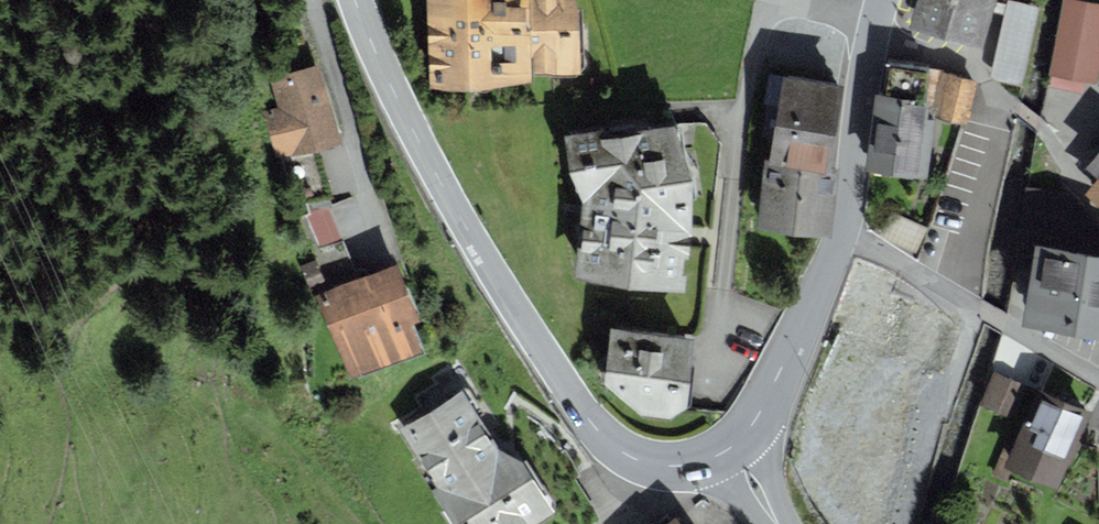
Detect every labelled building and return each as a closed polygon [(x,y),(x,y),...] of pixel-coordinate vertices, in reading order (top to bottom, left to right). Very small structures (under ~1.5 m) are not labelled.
[(426,92),(482,93),(527,77),(572,76),(566,0),(423,0),(426,92)] [(910,28),(984,49),(999,0),(918,0),(910,28)] [(1040,8),(1008,0),(990,77),(997,82),(1021,87),(1040,8)] [(1072,0),(1063,0),(1048,75),(1051,76),(1049,86),(1082,93),(1084,83),(1097,85),(1098,73),(1098,5),(1072,0)] [(320,65),(272,79),(280,107),(262,112),(290,210),(333,199),(319,152),(342,146),(320,65)] [(886,96),(876,95),(867,171),(927,177),(934,120),(928,119),(930,103),(937,104),(941,72),(889,66),(886,96)] [(845,84),(770,74),(765,105),(778,107),(771,164),(766,164),(758,228),(831,238),(840,171),(833,171),(845,84)] [(977,81),(950,74),(939,118),(964,124),(973,96),(977,81)] [(670,122),(561,142),(565,174),(583,208),(574,279),(682,292),(685,183),(670,122)] [(1086,168),(1098,179),(1085,195),(1098,207),(1098,152),(1086,168)] [(1034,248),(1023,324),(1098,336),(1098,226),(1069,193),(1024,186),(1015,246),(1034,248)] [(329,201),(307,211),(320,242),(342,232),(329,201)] [(891,211),(879,236),(915,253),(927,228),(891,211)] [(356,271),(342,239),(309,253),(312,261),(300,267),(310,291),(356,271)] [(398,264),(315,296),(349,382),(423,353),(412,325),(420,321),(398,264)] [(692,341),(609,331),(605,391),(639,422),(667,423),(685,411),(692,341)] [(1029,387),(993,372),(979,407),(1015,421),(1029,387)] [(1091,413),(1038,389),(1004,467),(1058,490),(1091,413)] [(400,429),(436,488),(432,491),(452,523),(538,523),(556,513),(522,461),(499,451),(462,394),(400,429)] [(845,421),(825,492),(891,510),(911,440),(845,421)]
